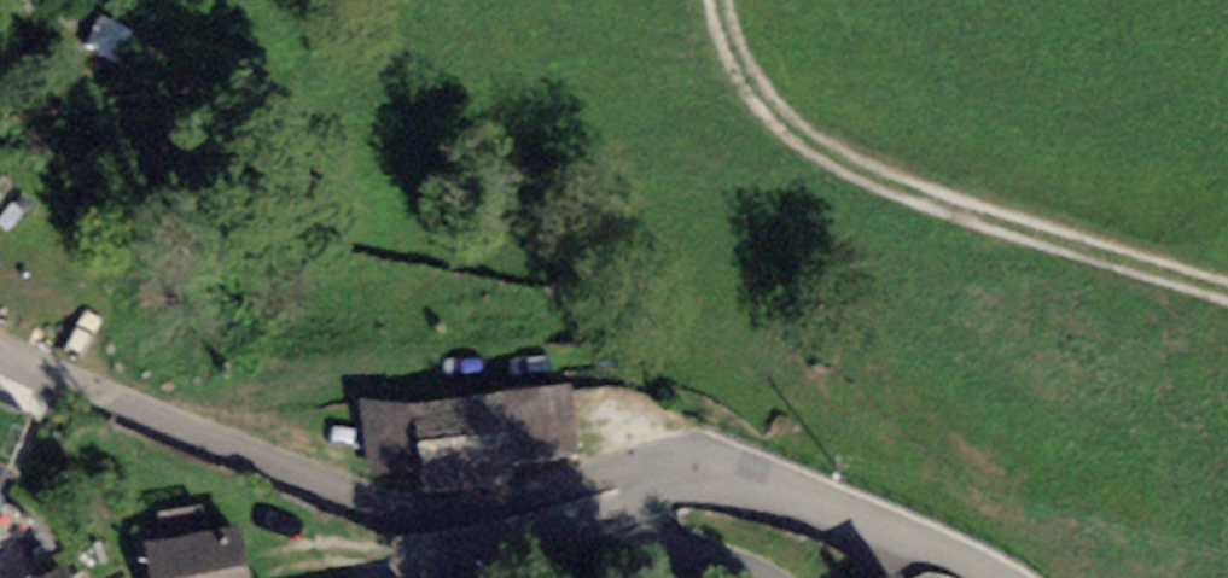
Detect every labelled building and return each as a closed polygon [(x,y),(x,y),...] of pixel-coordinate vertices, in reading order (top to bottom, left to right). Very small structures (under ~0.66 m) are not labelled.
[(564,475),(560,396),(371,405),(374,472),(431,469),(432,481),(564,475)] [(143,549),(147,577),(244,577),(239,536),(143,549)]
